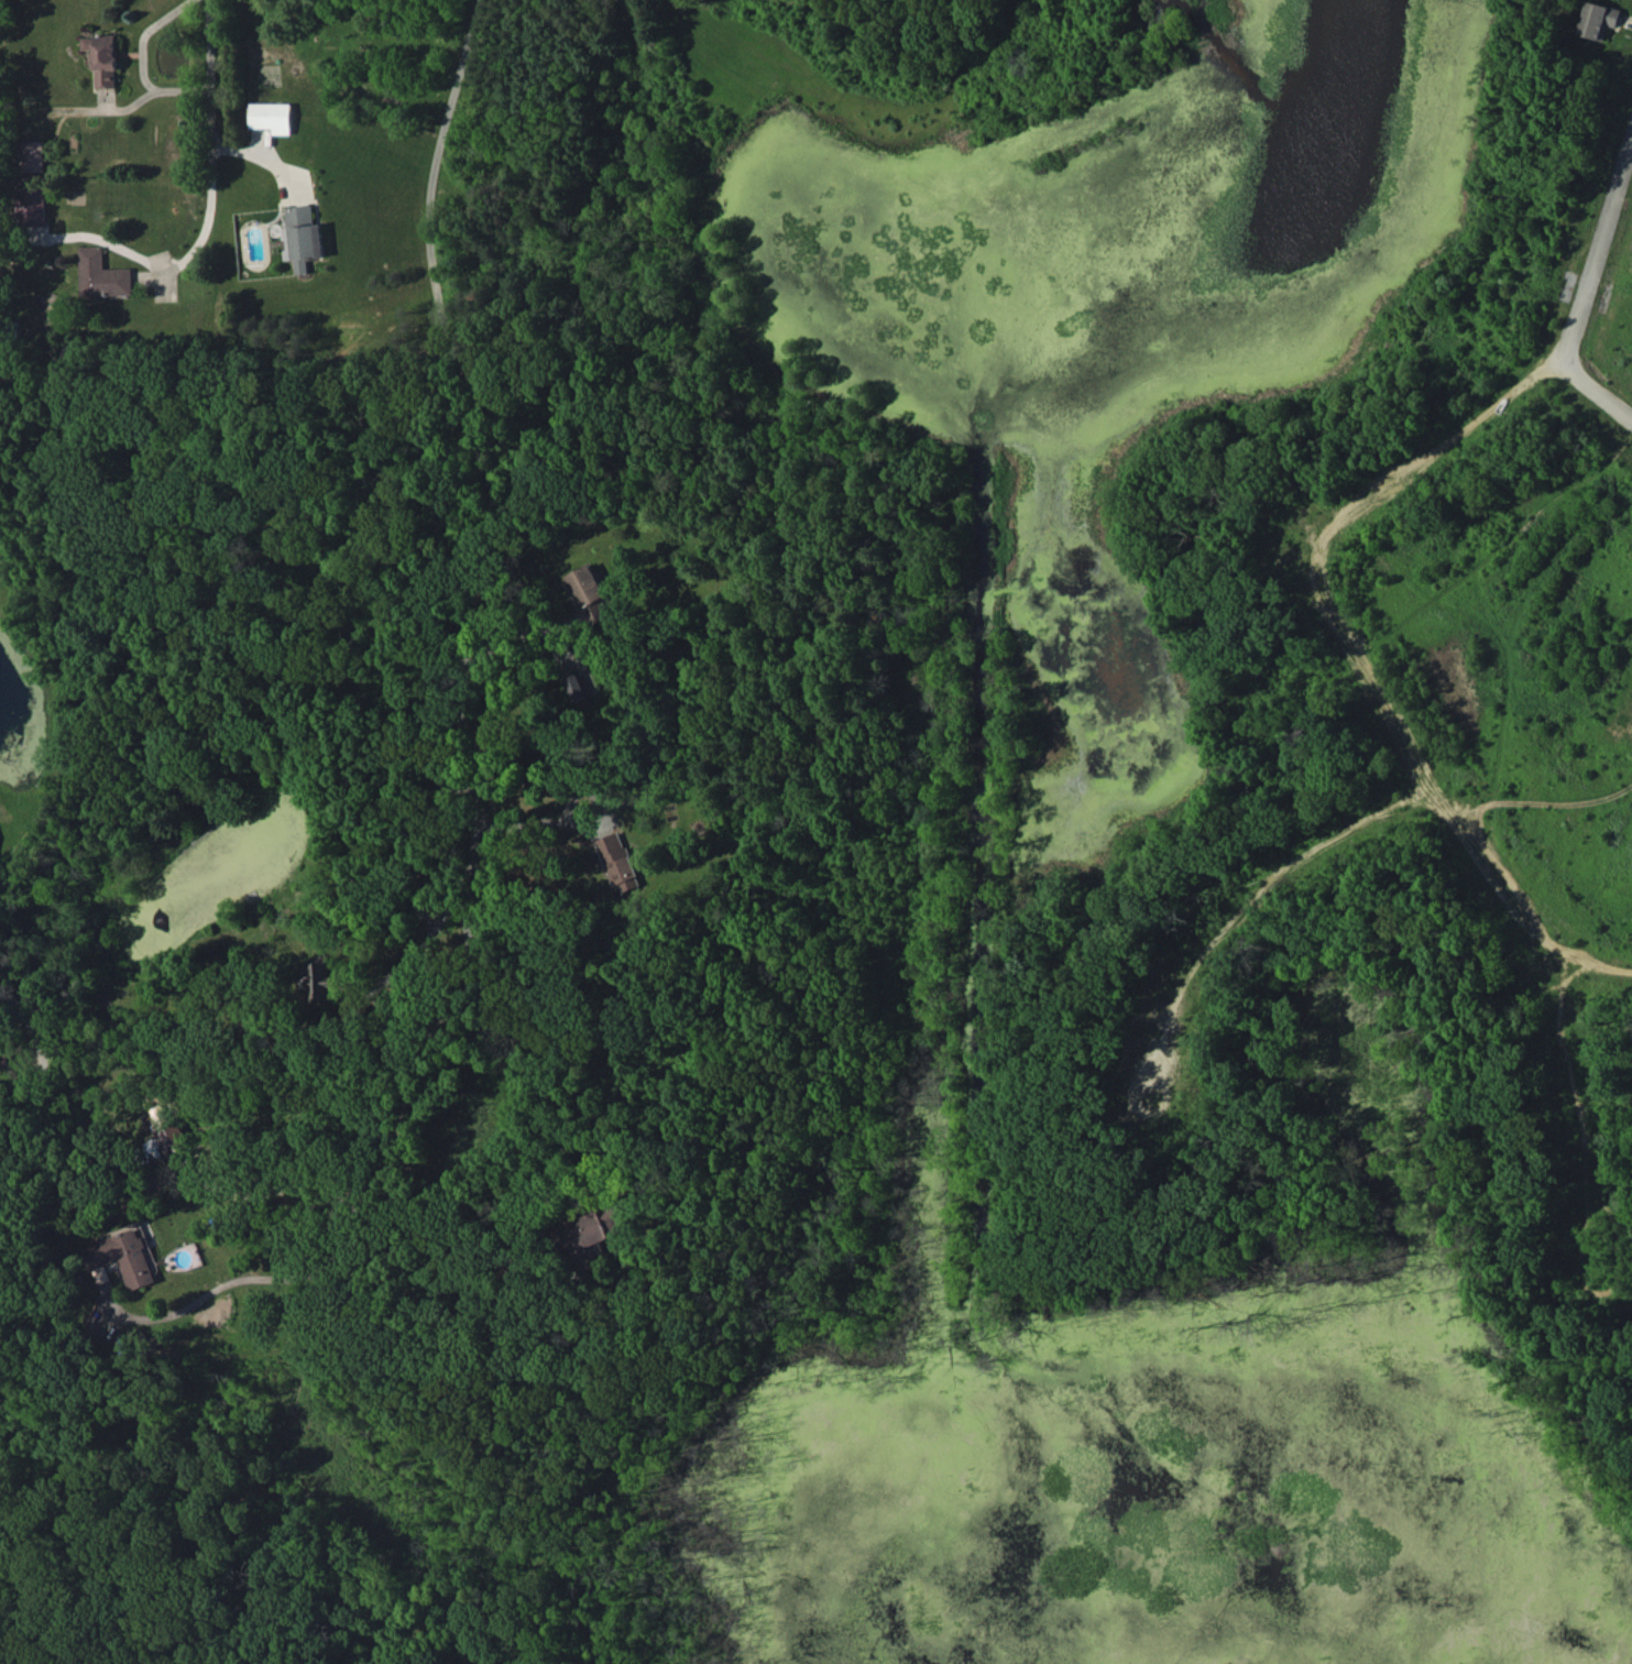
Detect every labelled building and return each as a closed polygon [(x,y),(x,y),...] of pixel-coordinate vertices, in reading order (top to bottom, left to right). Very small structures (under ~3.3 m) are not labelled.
[(1618,27),(1621,8),(1586,2),(1580,35),(1606,40),(1608,26),(1618,27)] [(118,35),(83,36),(83,50),(96,50),(96,88),(118,88),(118,35)] [(251,102),(292,103),(292,134),(273,134),(273,128),(251,128),(251,102)] [(46,142),(20,141),(20,171),(45,171),(46,142)] [(18,188),(18,225),(48,225),(47,187),(18,188)] [(286,207),(314,204),(315,225),(322,223),(326,256),(324,256),(324,259),(320,259),(321,258),(308,259),(308,264),(310,264),(310,266),(308,266),(309,273),(297,274),(296,260),(294,260),(291,228),(288,228),(286,207)] [(80,247),(82,298),(105,298),(105,295),(133,294),(133,268),(105,269),(105,246),(80,247)] [(566,576),(591,626),(618,612),(593,562),(566,576)] [(575,702),(591,697),(581,670),(566,676),(575,702)] [(597,840),(614,887),(621,884),(624,892),(642,886),(622,831),(597,840)] [(335,1000),(333,963),(308,964),(310,1001),(335,1000)] [(166,1156),(190,1147),(183,1128),(175,1130),(172,1121),(155,1127),(166,1156)] [(554,1226),(566,1256),(630,1231),(622,1209),(612,1213),(608,1205),(554,1226)] [(81,1246),(88,1271),(121,1261),(130,1291),(157,1282),(141,1228),(81,1246)]
